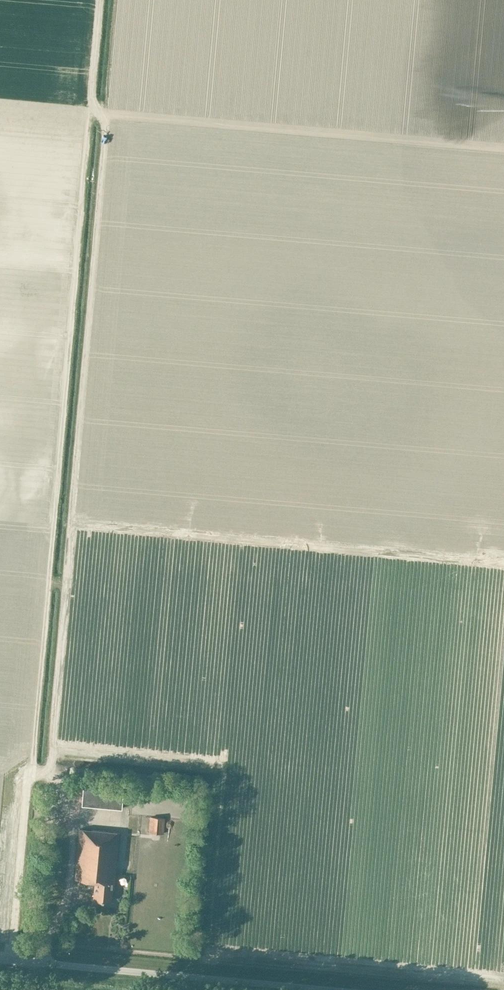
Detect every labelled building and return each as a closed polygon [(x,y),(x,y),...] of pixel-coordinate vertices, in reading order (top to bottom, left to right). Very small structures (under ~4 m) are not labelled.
[(123,792),(109,791),(84,789),(82,805),(122,808),(123,792)] [(151,816),(150,832),(165,833),(166,817),(151,816)] [(94,900),(112,901),(113,890),(115,890),(120,832),(80,829),(76,879),(96,881),(94,900)]
